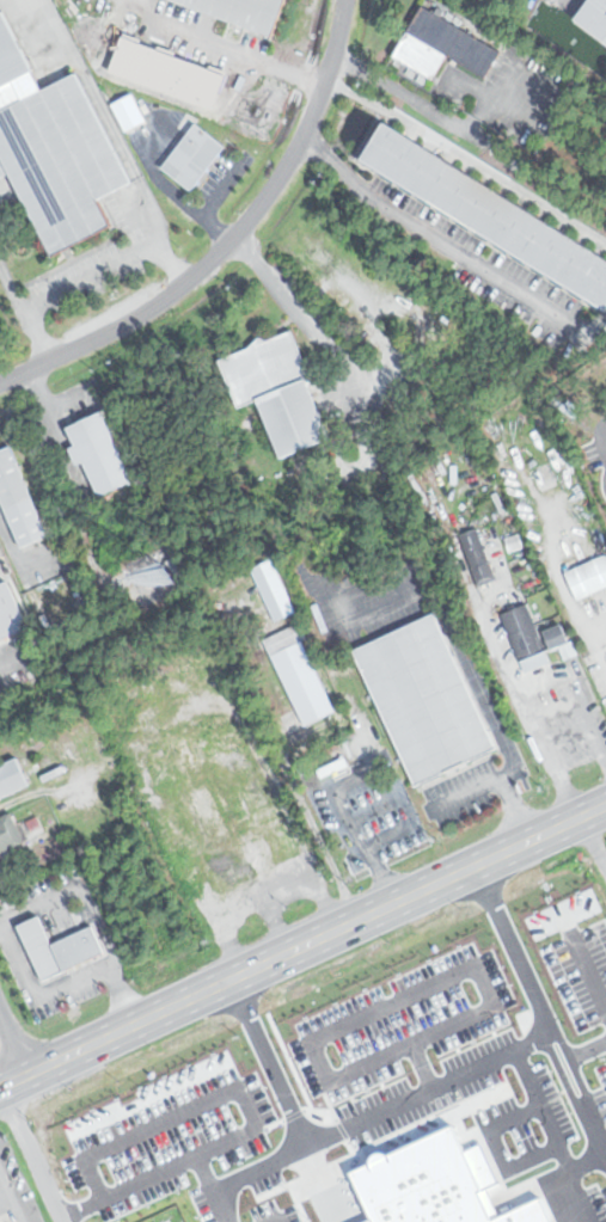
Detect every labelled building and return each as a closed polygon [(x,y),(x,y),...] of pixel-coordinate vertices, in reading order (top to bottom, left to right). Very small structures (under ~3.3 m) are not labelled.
[(274,33),(287,0),(183,0),(274,33)] [(569,18),(605,45),(605,0),(582,0),(569,18)] [(416,7),(388,55),(429,78),(443,51),(482,73),(494,53),(416,7)] [(37,69),(6,10),(0,12),(0,89),(37,69)] [(60,254),(118,223),(105,198),(136,183),(80,73),(0,110),(0,144),(60,254)] [(157,167),(185,189),(219,146),(190,123),(157,167)] [(355,159),(601,308),(605,300),(605,261),(378,123),(355,159)] [(331,440),(293,331),(267,339),(267,340),(220,357),(238,409),(259,400),(280,458),(331,440)] [(105,412),(67,426),(94,497),(133,481),(105,412)] [(48,538),(14,446),(0,450),(0,497),(18,548),(48,538)] [(556,481),(548,464),(532,471),(540,488),(556,481)] [(460,535),(477,585),(496,579),(479,528),(460,535)] [(576,600),(605,588),(605,555),(564,572),(576,600)] [(294,614),(274,560),(252,569),(271,621),(294,614)] [(29,625),(6,579),(0,582),(0,639),(29,625)] [(524,672),(550,663),(529,604),(503,613),(524,672)] [(348,651),(409,782),(492,747),(430,610),(348,651)] [(258,640),(302,725),(335,708),(289,624),(258,640)] [(571,642),(564,624),(545,632),(552,650),(571,642)] [(244,761),(237,747),(214,759),(221,774),(244,761)] [(30,789),(20,760),(0,768),(0,800),(30,789)] [(12,813),(0,819),(0,854),(26,842),(12,813)] [(271,868),(260,840),(205,861),(217,889),(271,868)] [(85,921),(43,941),(31,916),(12,925),(37,978),(98,948),(85,921)]
